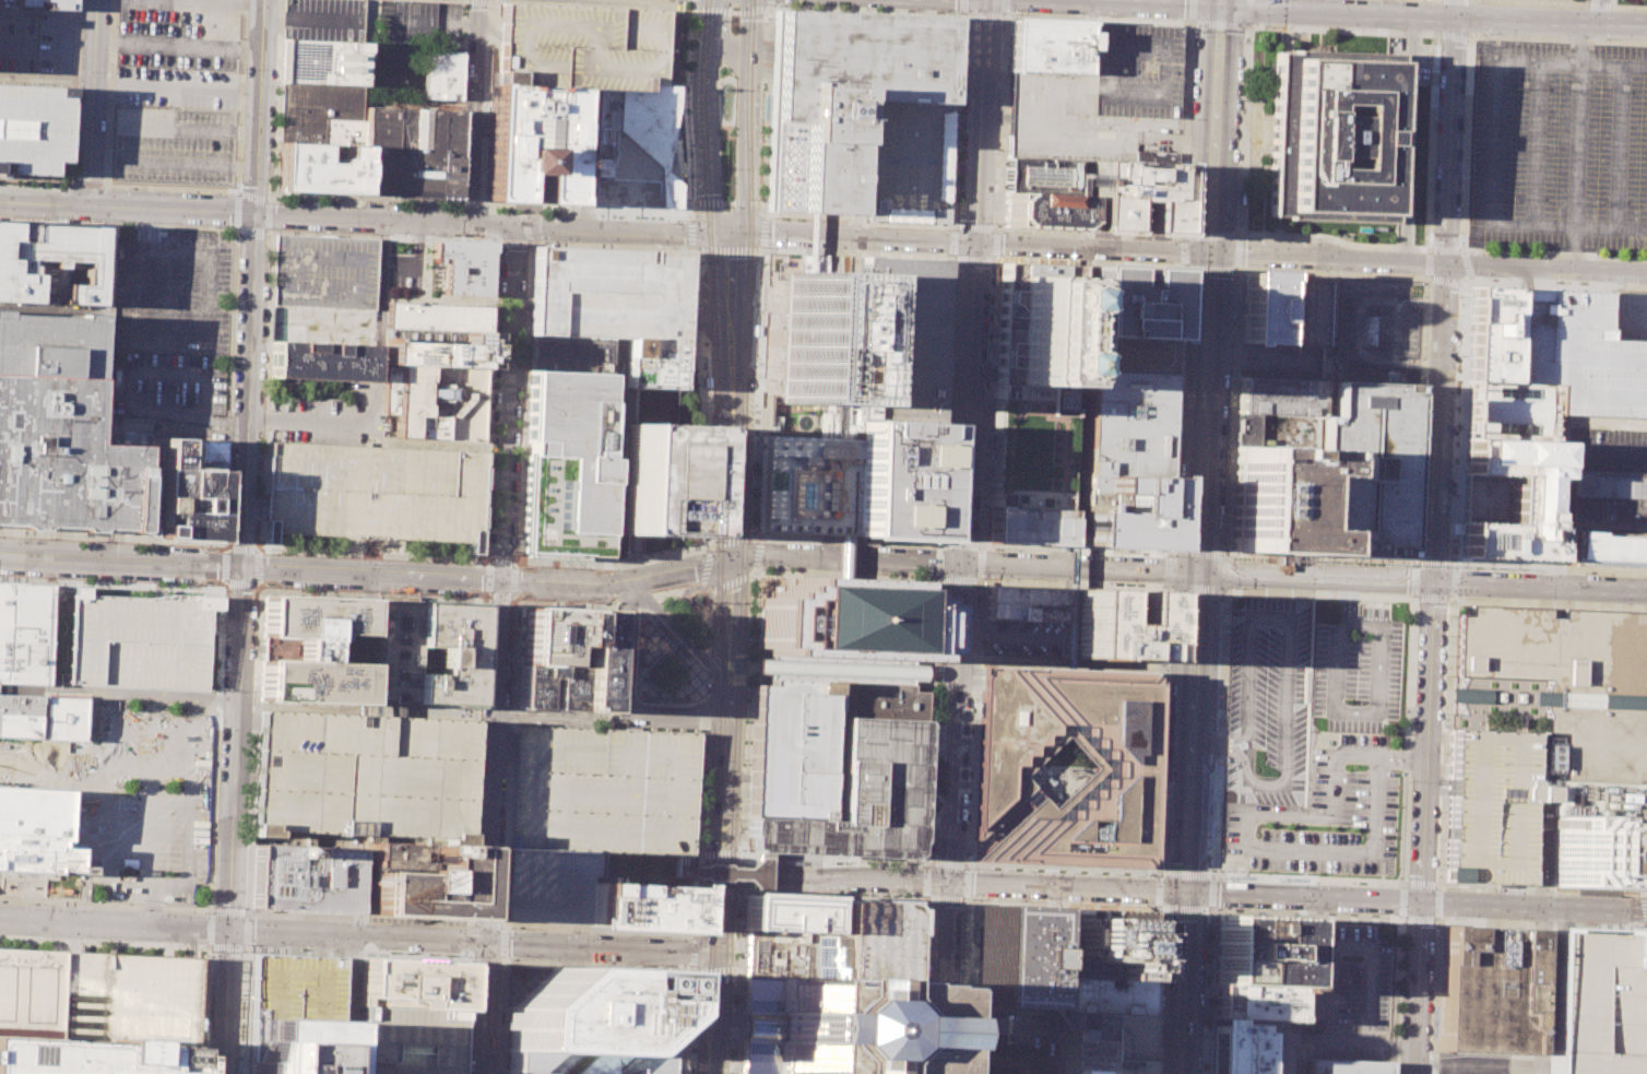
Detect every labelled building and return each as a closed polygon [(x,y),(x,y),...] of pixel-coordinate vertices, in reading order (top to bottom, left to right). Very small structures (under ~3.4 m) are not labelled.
[(17,5),(17,0),(74,0),(74,9),(37,7),(17,5)] [(284,10),(284,27),(284,39),(366,40),(367,0),(284,0),(284,10)] [(379,76),(415,78),(416,39),(460,40),(461,1),(421,0),(381,0),(379,76)] [(645,92),(645,85),(645,79),(662,79),(665,9),(503,3),(499,84),(574,88),(595,90),(645,92)] [(767,211),(794,213),(814,214),(853,215),(856,98),(868,99),(949,103),(953,16),(775,9),(767,211)] [(1012,20),(1010,70),(1085,73),(1087,23),(1012,20)] [(1095,23),(1182,26),(1177,152),(1134,151),(1133,162),(1090,161),(1081,161),(1007,157),(1010,70),(1085,73),(1094,73),(1095,23)] [(284,39),(282,81),(365,83),(366,40),(284,39)] [(1273,52),(1268,215),(1285,216),(1285,220),(1396,223),(1401,52),(1385,52),(1335,50),(1299,49),(1293,49),(1293,52),(1290,52),(1278,52),(1273,52)] [(460,99),(462,51),(426,50),(424,98),(460,99)] [(282,81),(281,142),(363,144),(365,108),(365,83),(282,81)] [(3,177),(4,169),(10,169),(10,173),(55,175),(55,168),(62,168),(62,162),(68,162),(71,87),(0,84),(0,177),(3,177)] [(574,88),(570,204),(485,201),(488,84),(499,84),(574,88)] [(595,90),(590,206),(663,209),(667,86),(645,85),(645,92),(595,90)] [(863,221),(868,99),(949,103),(946,224),(863,221)] [(365,108),(363,144),(362,194),(452,198),(455,111),(365,108)] [(281,142),(279,192),(362,194),(363,144),(281,142)] [(1177,152),(1177,164),(1133,162),(1134,151),(1177,152)] [(1006,193),(1080,196),(1081,161),(1007,157),(1006,193)] [(1174,235),(1177,164),(1133,162),(1090,161),(1088,232),(1174,235)] [(1006,193),(1004,226),(1079,229),(1080,196),(1006,193)] [(100,306),(0,302),(0,220),(46,222),(104,224),(100,306)] [(276,234),(377,239),(375,303),(275,298),(276,234)] [(434,240),(493,243),(493,247),(493,251),(490,253),(489,296),(445,295),(446,263),(433,262),(434,240)] [(679,390),(680,356),(682,339),(682,330),(682,328),(683,324),(683,316),(683,312),(685,252),(534,247),(532,302),(532,307),(532,318),(532,322),(531,335),(608,339),(627,339),(625,388),(674,390),(679,390)] [(785,272),(785,279),(784,320),(782,396),(782,402),(844,404),(849,273),(826,272),(826,255),(811,253),(799,253),(799,258),(798,272),(785,272)] [(860,256),(877,257),(945,260),(941,355),(941,359),(941,369),(941,373),(940,398),(940,402),(940,412),(939,418),(939,423),(854,420),(860,256)] [(1000,263),(994,398),(1043,400),(1043,414),(1070,415),(1070,389),(1075,385),(1078,267),(1000,263)] [(1083,337),(1085,270),(1170,272),(1168,339),(1083,337)] [(1239,342),(1241,345),(1246,345),(1249,343),(1273,343),(1277,275),(1242,274),(1239,342)] [(1273,343),(1277,275),(1326,276),(1324,345),(1273,343)] [(1471,287),(1467,381),(1513,383),(1516,288),(1471,287)] [(1609,338),(1646,339),(1646,418),(1559,414),(1560,385),(1513,383),(1516,288),(1524,288),(1533,290),(1610,292),(1609,338)] [(487,332),(488,307),(388,303),(387,327),(487,332)] [(141,532),(0,526),(0,311),(99,316),(96,444),(144,446),(143,467),(141,532)] [(487,332),(485,368),(483,368),(384,365),(387,327),(487,332)] [(531,335),(530,371),(607,375),(608,339),(531,335)] [(1077,545),(1162,547),(1168,339),(1083,337),(1078,530),(1077,545)] [(607,526),(616,526),(623,527),(626,423),(673,425),(674,390),(625,388),(627,339),(608,339),(607,375),(604,461),(609,462),(607,526)] [(273,341),(374,344),(372,381),(271,377),(273,341)] [(384,365),(483,368),(479,440),(394,436),(395,413),(383,413),(383,400),(384,365)] [(530,371),(607,375),(604,461),(609,462),(607,526),(606,556),(584,555),(584,558),(554,556),(528,555),(528,552),(522,552),(530,385),(530,379),(530,374),(530,371)] [(1239,376),(1320,378),(1320,415),(1237,412),(1239,376)] [(1335,380),(1332,416),(1320,415),(1319,449),(1318,474),(1317,530),(1317,553),(1410,558),(1418,385),(1335,380)] [(1465,438),(1467,381),(1513,383),(1560,385),(1559,414),(1557,441),(1465,438)] [(994,398),(991,493),(999,493),(999,488),(1068,491),(1070,415),(1043,414),(1043,400),(994,398)] [(939,423),(934,541),(849,538),(853,440),(854,420),(939,423)] [(626,423),(673,425),(701,426),(700,445),(699,473),(698,500),(697,536),(640,534),(638,534),(632,534),(628,534),(625,534),(623,533),(623,527),(626,423)] [(756,533),(757,508),(760,436),(772,437),(848,440),(853,440),(849,538),(845,536),(843,536),(819,535),(756,533)] [(165,438),(164,468),(159,539),(220,541),(223,471),(182,470),(183,439),(165,438)] [(1459,557),(1552,560),(1556,468),(1557,441),(1465,438),(1459,557)] [(183,439),(225,440),(223,471),(182,470),(183,439)] [(271,442),(366,447),(377,448),(482,453),(476,547),(266,535),(271,442)] [(698,500),(704,500),(706,482),(708,482),(708,473),(708,463),(706,463),(707,445),(703,445),(700,445),(699,473),(698,500)] [(1317,553),(1317,530),(1291,529),(1293,473),(1318,474),(1319,449),(1236,447),(1233,550),(1317,553)] [(143,467),(164,468),(159,539),(141,532),(143,467)] [(1567,469),(1646,473),(1646,498),(1565,495),(1567,469)] [(986,542),(1068,544),(1068,491),(999,488),(999,493),(991,493),(990,505),(988,505),(986,542)] [(1565,495),(1646,498),(1646,534),(1564,530),(1565,495)] [(1564,530),(1646,534),(1646,569),(1565,565),(1563,565),(1564,530)] [(625,534),(625,552),(639,553),(640,534),(638,534),(632,534),(628,534),(625,534)] [(756,597),(755,648),(766,649),(765,656),(769,656),(769,660),(755,660),(755,665),(755,673),(768,674),(768,680),(833,682),(832,716),(925,720),(925,717),(925,715),(926,686),(913,686),(913,678),(925,678),(925,672),(925,665),(913,664),(913,660),(917,661),(917,652),(927,652),(928,604),(920,603),(921,595),(910,595),(910,594),(910,589),(910,588),(900,588),(900,582),(851,579),(843,579),(813,578),(803,578),(789,577),(789,582),(779,582),(779,590),(768,590),(767,597),(756,597)] [(49,685),(54,585),(0,582),(0,683),(49,685)] [(985,583),(1065,588),(1063,622),(1050,621),(1023,619),(997,618),(983,618),(985,583)] [(54,585),(218,593),(214,693),(49,685),(54,585)] [(1074,657),(1157,661),(1159,592),(1076,588),(1074,657)] [(262,595),(259,700),(360,704),(364,599),(262,595)] [(377,600),(372,700),(412,703),(416,601),(377,600)] [(416,601),(412,703),(474,705),(478,603),(416,601)] [(1535,733),(1533,780),(1554,781),(1646,784),(1646,744),(1646,623),(1640,623),(1640,613),(1639,613),(1563,610),(1562,610),(1562,618),(1548,617),(1548,609),(1547,609),(1469,605),(1468,605),(1468,616),(1456,616),(1450,729),(1535,733)] [(581,610),(579,669),(517,665),(519,622),(519,619),(520,607),(581,610)] [(604,611),(599,711),(577,710),(579,669),(581,610),(604,611)] [(517,665),(516,707),(577,710),(579,669),(517,665)] [(976,840),(982,684),(982,682),(982,670),(983,665),(1068,669),(1156,673),(1149,868),(975,860),(1043,798),(1053,809),(1091,774),(1097,768),(1066,735),(1034,765),(1022,776),(1033,787),(976,840)] [(754,684),(750,771),(750,778),(749,792),(749,806),(748,817),(827,821),(832,716),(833,682),(768,680),(767,685),(754,684)] [(38,739),(40,696),(0,694),(0,737),(38,739)] [(45,696),(86,698),(84,741),(43,739),(45,696)] [(259,710),(366,716),(473,721),(467,848),(366,842),(360,842),(253,837),(259,710)] [(925,720),(832,716),(827,821),(748,817),(748,835),(750,838),(750,848),(755,851),(763,852),(910,859),(920,851),(924,740),(925,732),(925,721),(925,720)] [(694,855),(698,753),(698,750),(699,740),(699,732),(684,732),(516,723),(514,732),(514,736),(514,744),(514,753),(514,758),(511,847),(694,855)] [(1450,729),(1535,733),(1533,780),(1529,884),(1510,883),(1502,883),(1498,883),(1443,881),(1447,795),(1447,791),(1447,781),(1448,769),(1448,765),(1449,744),(1449,739),(1450,732),(1450,729)] [(57,873),(0,870),(0,756),(83,759),(79,871),(58,870),(57,873)] [(1552,815),(1554,781),(1646,784),(1645,819),(1552,815)] [(1645,819),(1642,890),(1550,886),(1552,815),(1645,819)] [(465,919),(467,848),(366,842),(363,914),(465,919)] [(252,845),(355,850),(352,912),(249,909),(252,845)] [(692,886),(692,871),(694,855),(511,847),(511,849),(511,857),(510,874),(510,894),(509,901),(509,909),(509,921),(571,924),(583,924),(590,925),(591,883),(692,886)] [(591,883),(590,925),(690,930),(692,886),(591,883)] [(746,897),(744,931),(825,934),(827,905),(827,900),(762,897),(746,897)] [(913,988),(909,1073),(738,1073),(739,1039),(744,931),(825,934),(827,905),(845,906),(845,900),(909,902),(915,911),(913,988)] [(973,906),(969,1006),(1047,1010),(1052,909),(973,906)] [(1064,909),(1059,1013),(1142,1016),(1147,912),(1064,909)] [(1216,983),(1219,916),(1300,919),(1299,921),(1296,987),(1216,983)] [(1443,925),(1438,1051),(1531,1054),(1536,929),(1443,925)] [(1633,1073),(1543,1073),(1544,1054),(1549,930),(1639,933),(1634,1059),(1634,1063),(1633,1073)] [(201,1061),(194,1060),(195,1040),(199,957),(198,957),(193,957),(189,957),(187,956),(173,956),(163,955),(96,953),(81,952),(79,952),(71,952),(49,951),(47,951),(0,948),(0,1073),(200,1073),(201,1061)] [(249,1062),(252,976),(253,966),(253,958),(253,955),(310,956),(319,957),(327,957),(341,958),(339,1022),(261,1019),(260,1040),(257,1040),(252,1061),(249,1062)] [(362,958),(463,963),(462,1010),(362,1006),(360,1006),(362,958)] [(509,965),(525,966),(525,968),(524,982),(509,965)] [(674,1036),(672,1073),(504,1073),(506,1050),(508,1008),(517,1001),(549,969),(552,967),(656,972),(655,992),(654,1012),(654,1014),(654,1027),(654,1035),(674,1036)] [(673,973),(688,973),(683,979),(673,989),(673,973)] [(1216,983),(1213,1030),(1213,1035),(1213,1041),(1212,1073),(1260,1073),(1263,1037),(1263,1031),(1255,1031),(1255,1025),(1232,1024),(1232,1018),(1295,1020),(1296,987),(1216,983)] [(461,1045),(460,1073),(359,1073),(362,1006),(462,1010),(462,1022),(462,1028),(461,1038),(461,1045)] [(1057,1073),(1140,1073),(1141,1036),(1141,1030),(1142,1022),(1142,1016),(1059,1013),(1057,1073)] [(260,1040),(257,1040),(252,1061),(249,1062),(248,1073),(337,1073),(339,1022),(261,1019),(260,1040)] [(1389,1060),(1389,1073),(1307,1073),(1307,1058),(1310,1058),(1382,1060),(1389,1060)]
